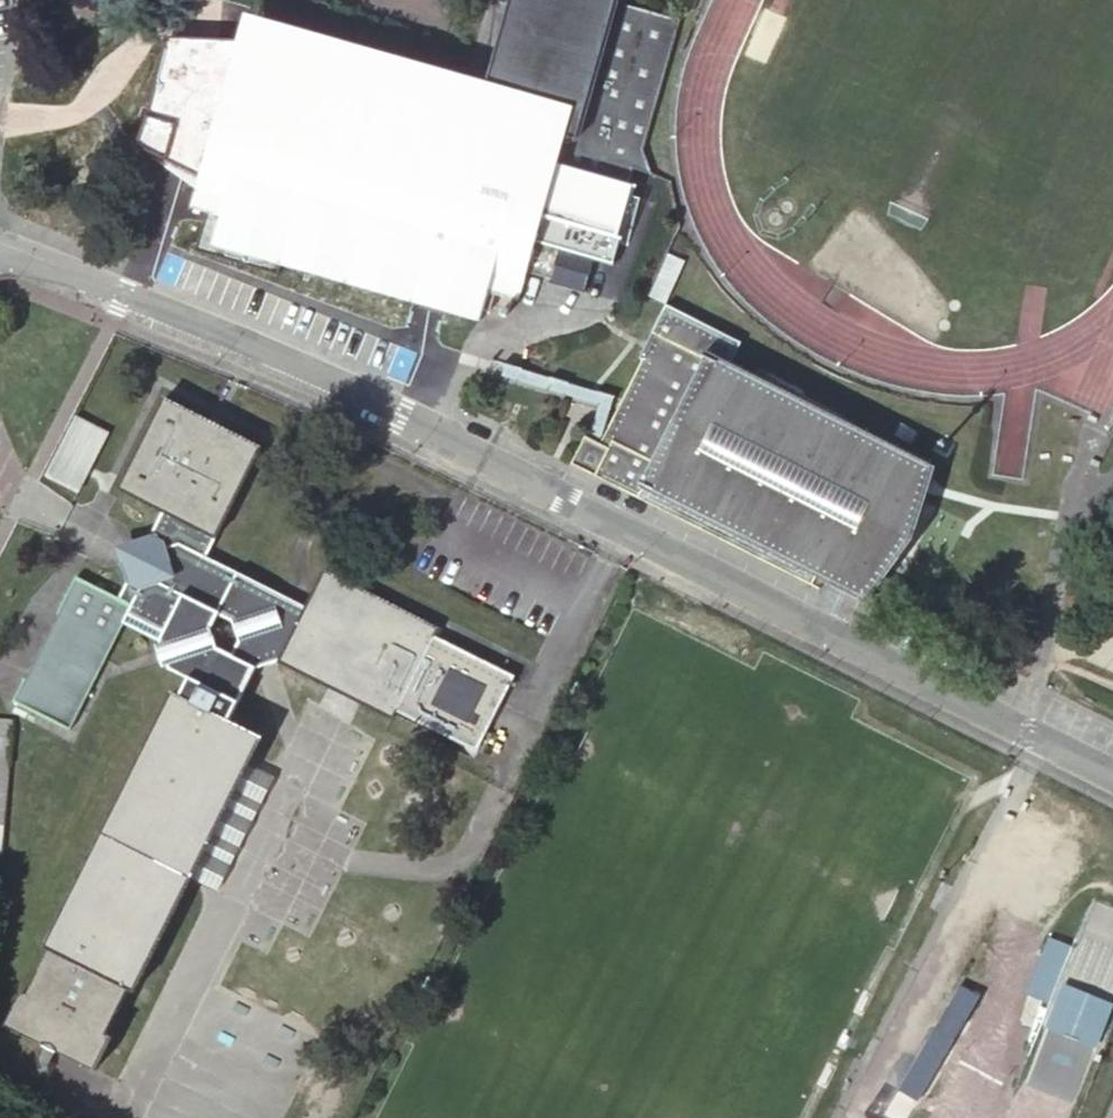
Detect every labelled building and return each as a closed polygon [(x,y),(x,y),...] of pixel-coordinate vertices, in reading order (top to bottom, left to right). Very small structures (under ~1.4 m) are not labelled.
[(196,250),(228,260),(231,252),(243,208),(384,248),(428,95),(228,37),(181,202),(208,210),(196,250)] [(243,208),(231,252),(466,319),(474,288),(514,300),(517,290),(575,306),(584,271),(596,275),(619,193),(591,185),(598,159),(556,147),(560,132),(486,111),(428,95),(384,248),(243,208)] [(665,305),(681,266),(665,259),(649,299),(665,305)] [(562,465),(802,585),(808,572),(855,595),(919,467),(718,367),(732,341),(656,303),(629,358),(633,360),(591,442),(577,435),(562,465)] [(120,489),(156,508),(209,534),(215,537),(262,444),(164,397),(120,489)] [(1064,418),(1052,415),(1048,428),(1059,432),(1064,418)] [(43,480),(79,496),(108,432),(73,416),(43,480)] [(906,430),(889,421),(883,433),(899,442),(906,430)] [(180,679),(172,695),(221,719),(247,666),(281,661),(307,609),(199,556),(209,534),(156,508),(143,535),(124,541),(113,564),(119,582),(111,598),(77,581),(20,701),(74,726),(121,627),(152,641),(149,646),(156,668),(180,679)] [(307,609),(281,661),(397,717),(400,710),(477,746),(511,676),(434,639),(439,627),(325,573),(307,609)] [(221,719),(172,695),(45,950),(123,989),(128,991),(187,875),(241,769),(257,737),(221,719)] [(11,730),(0,729),(0,854),(11,730)] [(265,781),(241,769),(187,875),(212,888),(265,781)] [(1068,950),(1044,938),(1019,994),(1043,1005),(1068,950)] [(45,950),(24,991),(17,990),(0,1024),(0,1028),(88,1071),(104,1040),(101,1035),(123,989),(45,950)] [(952,983),(939,1008),(958,1018),(972,994),(952,983)] [(1112,1011),(1112,1007),(1064,986),(1045,1029),(1096,1051),(1112,1011)] [(947,1037),(928,1027),(896,1086),(914,1095),(947,1037)]
